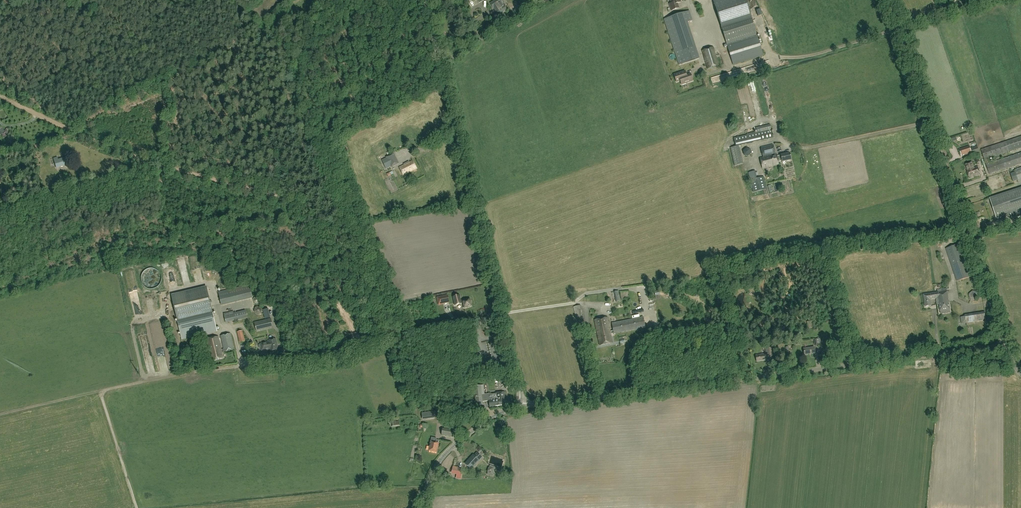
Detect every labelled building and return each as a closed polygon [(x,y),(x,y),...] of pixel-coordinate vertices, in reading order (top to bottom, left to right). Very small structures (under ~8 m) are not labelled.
[(490,3),(493,8),(494,7),(496,10),(495,11),(498,15),(507,10),(504,5),(503,6),(501,2),(502,2),(501,0),(496,0),(490,3)] [(672,3),(669,4),(671,10),(679,8),(677,3),(681,2),(680,0),(671,0),(672,3)] [(752,19),(746,0),(722,0),(714,2),(722,28),(752,19)] [(511,8),(510,8),(512,13),(520,9),(518,4),(511,8)] [(696,13),(712,11),(711,4),(695,6),(696,13)] [(679,65),(699,58),(687,22),(692,21),(689,11),(664,20),(679,65)] [(763,55),(757,35),(752,19),(722,28),(733,65),(763,55)] [(702,51),(708,69),(719,65),(713,47),(702,51)] [(691,74),(687,75),(685,71),(674,75),(677,82),(680,81),(682,85),(693,81),(691,74)] [(754,86),(748,87),(749,91),(752,90),(753,95),(751,95),(752,99),(757,98),(754,86)] [(770,124),(756,127),(757,133),(734,138),(736,146),(773,138),(770,124)] [(985,159),(1020,146),(1020,135),(982,150),(985,159)] [(341,143),(336,145),(341,154),(346,151),(341,143)] [(776,157),(773,145),(762,148),(764,157),(760,158),(762,168),(779,164),(778,161),(782,161),(782,162),(791,160),(790,153),(781,155),(781,156),(776,157)] [(743,164),(739,146),(731,148),(735,166),(743,164)] [(970,146),(960,149),(962,155),(972,152),(970,146)] [(980,153),(977,146),(972,148),(974,155),(980,153)] [(748,156),(752,153),(751,149),(746,148),(743,151),(744,155),(748,156)] [(386,158),(382,160),(386,169),(391,167),(391,168),(399,164),(394,153),(386,157),(386,158)] [(989,174),(1020,164),(1020,153),(986,164),(989,174)] [(56,168),(71,164),(68,156),(58,160),(57,157),(53,158),(56,168)] [(413,161),(404,165),(399,167),(403,175),(417,168),(413,161)] [(972,162),(965,164),(967,170),(969,178),(980,174),(978,166),(974,167),(972,162)] [(753,192),(767,189),(764,177),(757,178),(755,171),(749,173),(751,183),(753,192)] [(1020,216),(1020,188),(990,198),(997,219),(1011,214),(1013,219),(1020,216)] [(959,244),(946,248),(957,281),(970,277),(959,244)] [(176,286),(175,278),(167,280),(168,286),(170,293),(177,291),(176,286)] [(249,284),(218,292),(222,305),(253,298),(249,284)] [(217,331),(211,306),(207,287),(172,296),(176,314),(182,339),(217,331)] [(939,300),(936,301),(937,305),(939,305),(941,314),(951,312),(949,300),(948,293),(947,289),(937,290),(937,292),(939,300)] [(977,297),(976,290),(967,291),(969,299),(977,297)] [(939,300),(937,292),(923,295),(925,307),(931,306),(930,300),(936,299),(936,301),(939,300)] [(439,305),(449,303),(448,295),(437,297),(439,305)] [(452,297),(455,306),(462,304),(460,295),(452,297)] [(470,298),(462,300),(463,303),(464,308),(471,306),(470,298)] [(581,305),(573,307),(577,323),(585,322),(581,305)] [(234,313),(233,311),(224,314),(226,323),(247,318),(246,310),(234,313)] [(966,323),(986,320),(985,311),(965,314),(966,323)] [(605,332),(610,331),(608,317),(595,320),(597,333),(605,331),(605,332)] [(643,317),(612,323),(613,331),(614,334),(645,327),(643,317)] [(256,331),(273,327),(271,319),(255,323),(256,331)] [(137,327),(141,348),(147,347),(144,326),(137,327)] [(240,343),(245,341),(243,330),(237,332),(240,343)] [(605,331),(597,333),(600,345),(613,343),(610,332),(610,331),(605,332),(605,331)] [(221,350),(218,337),(207,339),(212,361),(223,358),(222,353),(225,353),(225,351),(234,349),(230,334),(221,336),(224,349),(221,350)] [(268,341),(269,342),(270,349),(271,351),(278,349),(276,339),(268,341)] [(199,341),(189,343),(193,358),(202,356),(199,341)] [(270,349),(269,342),(260,344),(262,351),(270,349)] [(772,347),(765,348),(766,354),(756,355),(757,361),(767,360),(774,359),(772,347)] [(146,372),(154,371),(150,353),(142,354),(146,372)] [(474,386),(476,406),(483,405),(483,402),(489,401),(490,407),(508,405),(507,398),(506,398),(505,392),(495,393),(495,394),(491,395),(491,393),(485,394),(482,394),(481,386),(484,385),(474,386)] [(422,412),(423,418),(435,417),(435,415),(442,414),(442,410),(422,412)] [(445,429),(443,428),(442,435),(453,437),(454,430),(452,430),(452,427),(445,425),(445,429)] [(432,437),(431,441),(429,451),(437,452),(439,442),(440,440),(437,439),(437,438),(432,437)] [(482,457),(477,452),(474,455),(473,454),(465,463),(471,469),(479,460),(482,457)] [(460,474),(462,468),(453,466),(452,472),(460,474)]
